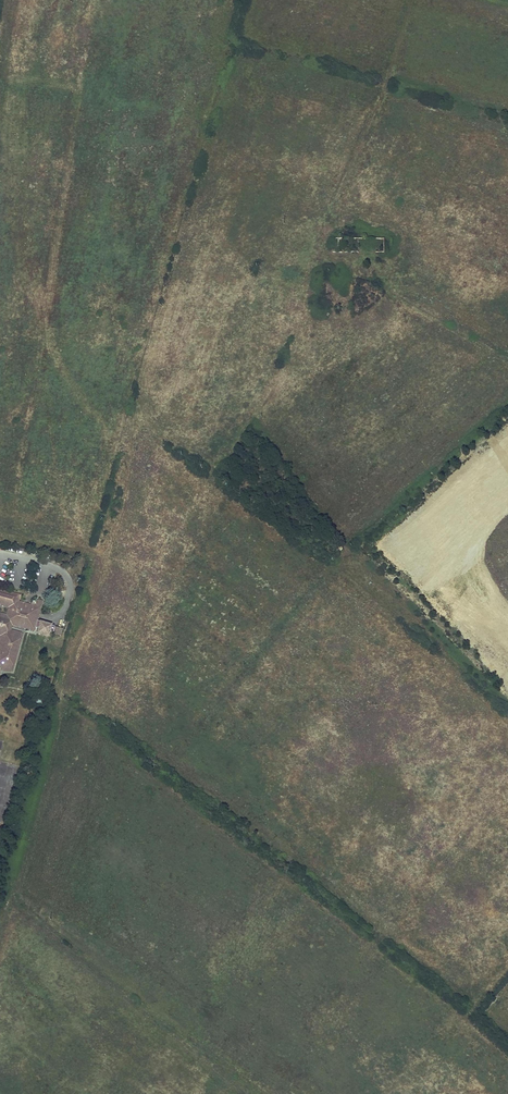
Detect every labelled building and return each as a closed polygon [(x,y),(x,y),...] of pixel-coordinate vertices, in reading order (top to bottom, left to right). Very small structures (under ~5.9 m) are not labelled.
[(358,238),(358,252),(376,252),(376,238),(358,238)] [(385,238),(376,238),(376,252),(385,252),(385,238)] [(42,602),(38,601),(36,605),(33,605),(34,602),(32,602),(31,604),(31,603),(30,605),(18,602),(20,596),(0,590),(0,605),(9,607),(9,610),(8,609),(7,613),(8,613),(7,616),(12,625),(34,630),(35,628),(38,628),(37,633),(48,636),(50,631),(44,630),(46,623),(37,621),(42,602)] [(7,616),(0,614),(0,634),(1,635),(10,630),(12,625),(7,616)] [(12,672),(22,634),(10,630),(1,635),(0,640),(0,669),(12,672)]
